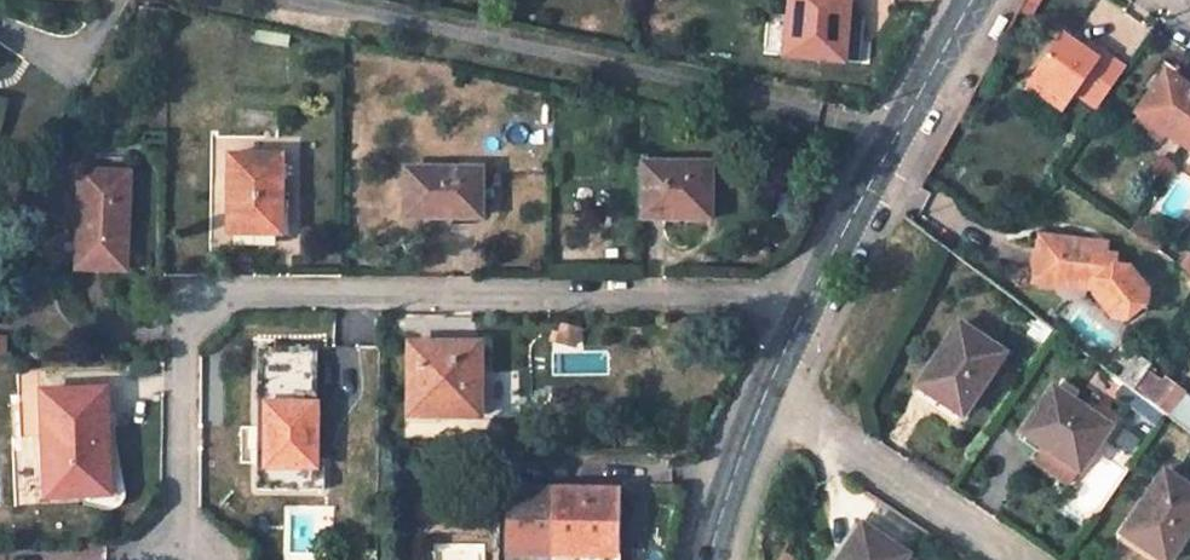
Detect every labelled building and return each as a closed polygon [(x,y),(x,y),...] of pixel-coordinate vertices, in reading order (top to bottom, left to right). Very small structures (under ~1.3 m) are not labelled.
[(786,55),(836,59),(841,16),(846,17),(848,0),(791,0),(786,55)] [(842,60),(846,17),(841,16),(836,59),(842,60)] [(770,22),(768,52),(783,53),(785,23),(770,22)] [(1061,35),(1034,77),(1071,104),(1075,96),(1097,112),(1126,70),(1103,54),(1098,62),(1082,50),(1061,35)] [(1087,43),(1082,50),(1098,62),(1103,54),(1087,43)] [(1165,75),(1139,113),(1143,116),(1167,134),(1187,148),(1189,143),(1189,92),(1165,75)] [(1143,116),(1137,125),(1161,143),(1167,134),(1143,116)] [(283,154),(231,154),(228,231),(280,233),(283,154)] [(711,162),(642,161),(641,217),(710,217),(711,162)] [(482,168),(407,168),(406,216),(481,217),(482,168)] [(130,171),(83,169),(78,267),(120,269),(121,242),(126,243),(130,171)] [(1092,242),(1036,239),(1033,283),(1054,284),(1054,279),(1088,281),(1088,285),(1095,286),(1095,289),(1118,316),(1131,316),(1149,298),(1149,287),(1128,262),(1115,261),(1116,252),(1092,250),(1092,242)] [(1180,269),(1189,276),(1189,255),(1180,269)] [(961,325),(921,381),(939,395),(936,399),(963,418),(1005,356),(961,325)] [(481,343),(413,343),(412,415),(480,414),(481,343)] [(1135,358),(1120,380),(1133,391),(1142,378),(1149,368),(1135,358)] [(1153,385),(1142,378),(1133,391),(1142,398),(1153,385)] [(1189,412),(1189,398),(1165,380),(1148,402),(1180,426),(1189,412)] [(105,389),(47,392),(50,494),(108,492),(105,389)] [(1054,389),(1024,433),(1080,472),(1111,427),(1054,389)] [(318,490),(319,402),(269,403),(269,426),(258,425),(259,489),(318,490)] [(1166,470),(1123,534),(1160,559),(1170,559),(1189,531),(1189,487),(1166,470)] [(558,489),(512,488),(512,553),(578,553),(578,559),(624,559),(624,518),(616,518),(616,490),(558,489)] [(840,559),(906,559),(909,556),(863,525),(840,559)]
